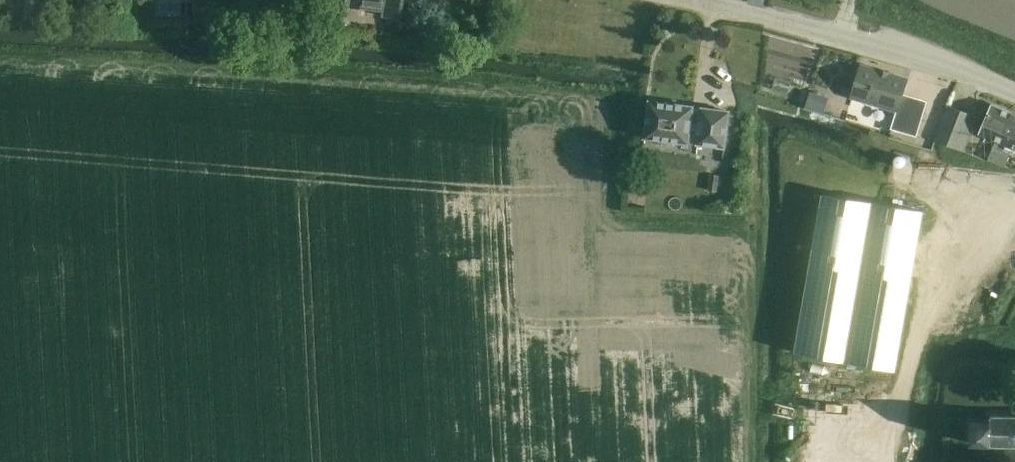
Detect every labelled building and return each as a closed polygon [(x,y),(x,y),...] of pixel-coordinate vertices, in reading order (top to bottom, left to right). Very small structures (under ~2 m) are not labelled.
[(401,0),(344,0),(343,5),(382,10),(381,15),(399,17),(401,0)] [(880,68),(863,62),(851,97),(895,111),(890,128),(916,136),(927,101),(902,93),(907,77),(891,72),(891,71),(880,67),(880,68)] [(824,113),(829,97),(810,91),(805,107),(824,113)] [(648,100),(644,137),(690,143),(690,142),(696,142),(696,143),(726,147),(730,110),(700,106),(700,107),(694,106),(695,106),(648,100)] [(960,148),(973,115),(949,104),(936,138),(960,148)] [(1012,112),(993,104),(981,133),(997,140),(988,160),(996,163),(1004,166),(1012,146),(1014,147),(1014,113),(1012,112)] [(710,174),(708,190),(717,191),(719,175),(710,174)] [(822,192),(794,353),(849,362),(895,370),(896,369),(923,210),(822,192)] [(993,415),(992,422),(972,421),(971,443),(992,444),(992,445),(1014,445),(1014,415),(993,415)]
